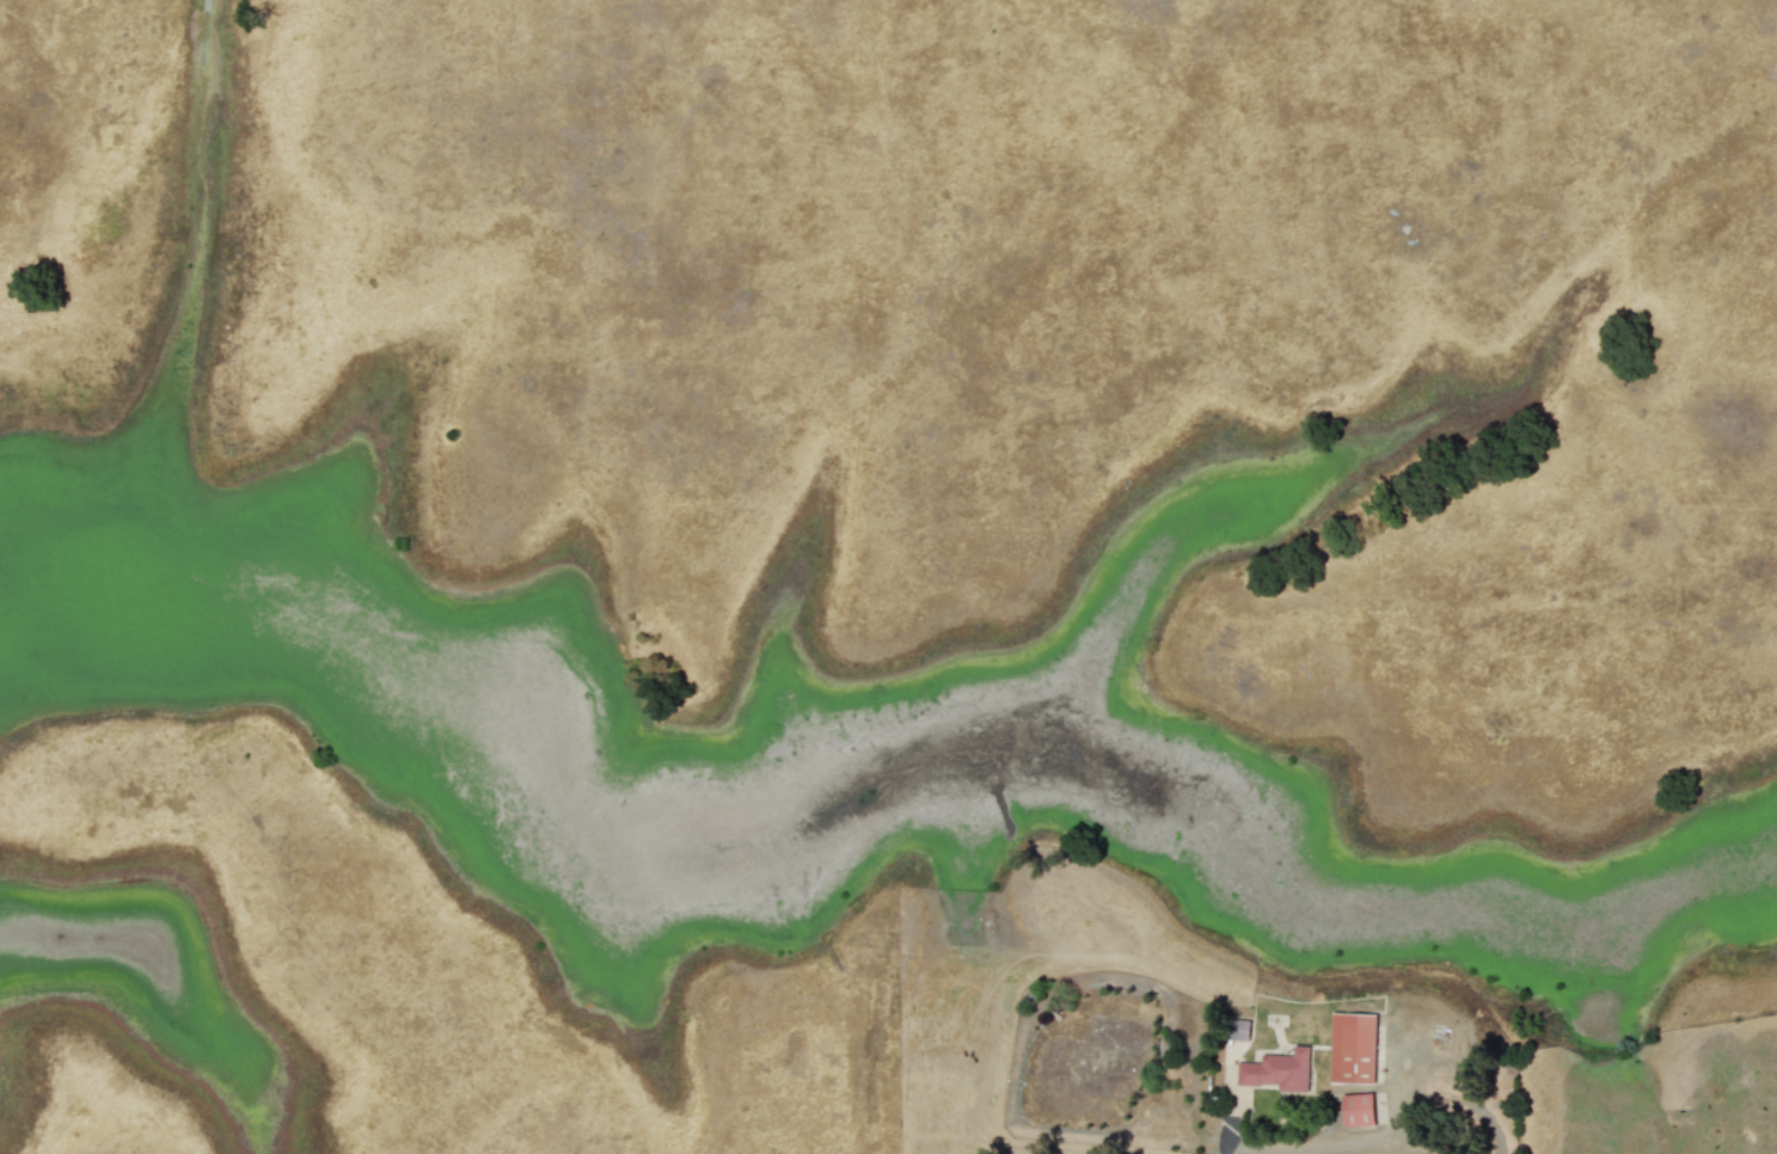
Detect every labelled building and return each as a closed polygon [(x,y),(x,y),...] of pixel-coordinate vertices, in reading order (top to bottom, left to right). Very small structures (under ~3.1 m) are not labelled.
[(1374,1082),(1376,1013),(1330,1012),(1328,1081),(1374,1082)] [(1236,1083),(1278,1084),(1277,1091),(1308,1092),(1309,1045),(1293,1045),(1292,1054),(1261,1053),(1261,1061),(1236,1061),(1236,1083)] [(1342,1093),(1343,1125),(1374,1125),(1373,1092),(1342,1093)]
